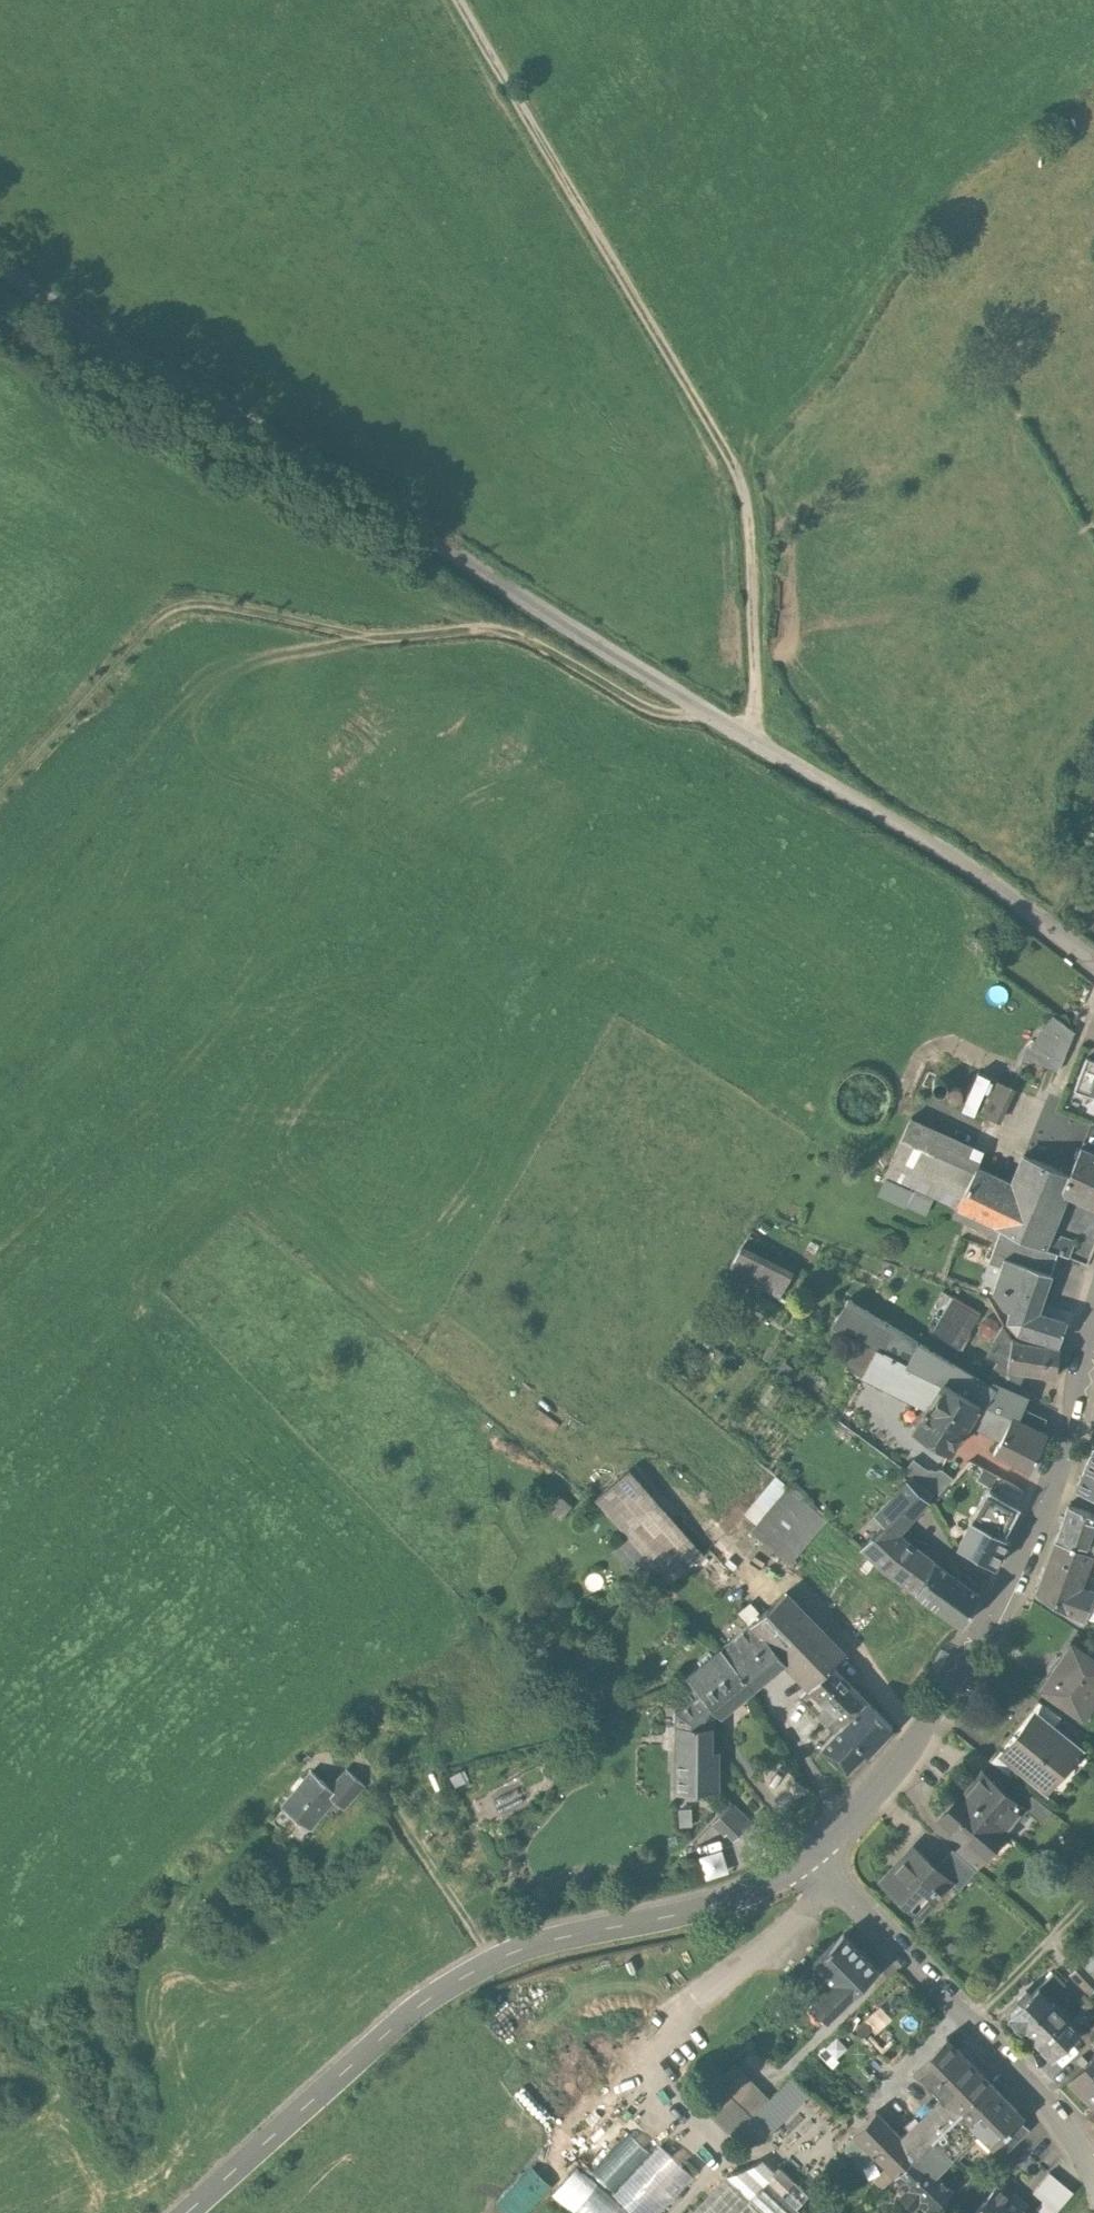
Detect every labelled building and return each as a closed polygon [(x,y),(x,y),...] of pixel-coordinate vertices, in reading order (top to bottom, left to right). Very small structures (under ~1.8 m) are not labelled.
[(1052,1016),(1023,1058),(1057,1071),(1073,1032),(1052,1016)] [(1093,1092),(1093,1068),(1093,1067),(1085,1088),(1093,1092)] [(978,1072),(962,1109),(998,1124),(1014,1088),(978,1072)] [(885,1175),(957,1208),(976,1168),(983,1152),(911,1119),(885,1175)] [(1070,1177),(1064,1191),(1062,1194),(1067,1196),(1084,1204),(1093,1208),(1093,1155),(1082,1150),(1070,1177)] [(1011,1184),(976,1168),(957,1208),(1045,1250),(1067,1196),(1062,1194),(1064,1191),(1070,1177),(1022,1157),(1011,1184)] [(904,1208),(912,1192),(885,1179),(877,1196),(904,1208)] [(984,1282),(996,1286),(1005,1260),(1049,1275),(1056,1254),(1045,1250),(957,1208),(954,1218),(999,1238),(984,1282)] [(791,1273),(741,1247),(727,1271),(779,1297),(791,1273)] [(1051,1275),(1049,1275),(1005,1260),(996,1286),(994,1292),(1015,1299),(1007,1323),(1018,1335),(1058,1348),(1066,1323),(1038,1314),(1051,1275)] [(830,1327),(874,1349),(905,1364),(920,1343),(847,1300),(830,1327)] [(978,1316),(952,1300),(934,1330),(960,1346),(978,1316)] [(991,1360),(1010,1370),(1014,1343),(1002,1326),(989,1351),(991,1360)] [(905,1364),(941,1383),(979,1406),(986,1406),(995,1388),(991,1386),(920,1343),(905,1364)] [(1059,1349),(1014,1343),(1010,1370),(1055,1377),(1059,1349)] [(941,1383),(905,1364),(874,1349),(861,1375),(925,1409),(941,1383)] [(777,1374),(798,1386),(803,1377),(783,1364),(777,1374)] [(986,1406),(1011,1418),(1017,1421),(1023,1408),(1028,1398),(993,1381),(991,1386),(995,1388),(986,1406)] [(979,1406),(941,1383),(925,1409),(912,1431),(950,1454),(968,1424),(979,1406)] [(986,1406),(979,1406),(968,1424),(1001,1440),(1011,1418),(986,1406)] [(1046,1419),(1023,1408),(1017,1421),(1040,1432),(1046,1419)] [(861,1410),(849,1411),(846,1409),(837,1420),(887,1457),(895,1446),(884,1438),(883,1426),(861,1410)] [(1040,1432),(1017,1421),(1011,1418),(1001,1440),(993,1457),(1026,1472),(1044,1434),(1040,1432)] [(1078,1488),(1093,1494),(1093,1453),(1078,1488)] [(942,1470),(926,1471),(913,1460),(905,1470),(938,1497),(952,1479),(942,1470)] [(970,1462),(959,1474),(973,1481),(966,1495),(980,1502),(994,1475),(970,1462)] [(701,1555),(628,1471),(595,1500),(669,1583),(701,1555)] [(1005,1539),(1025,1492),(994,1475),(980,1502),(970,1520),(1005,1539)] [(771,1510),(789,1489),(775,1478),(757,1499),(771,1510)] [(917,1594),(934,1562),(899,1535),(928,1503),(906,1482),(874,1515),(885,1526),(862,1549),(885,1571),(917,1594)] [(826,1521),(789,1489),(771,1510),(752,1532),(789,1564),(826,1521)] [(546,1510),(559,1520),(571,1507),(558,1496),(546,1510)] [(1070,1505),(1056,1540),(1093,1554),(1093,1514),(1070,1505)] [(1009,1541),(1005,1539),(970,1520),(956,1546),(995,1567),(1009,1541)] [(1083,1622),(1093,1594),(1093,1590),(1083,1586),(1093,1557),(1093,1554),(1056,1540),(1036,1591),(1083,1622)] [(934,1562),(917,1594),(960,1626),(980,1597),(934,1562)] [(845,1654),(785,1595),(752,1623),(784,1663),(808,1691),(831,1668),(845,1654)] [(753,1689),(784,1663),(752,1623),(720,1649),(753,1689)] [(1071,1644),(1040,1689),(1084,1719),(1093,1704),(1093,1659),(1071,1644)] [(719,1717),(753,1689),(720,1649),(686,1678),(702,1696),(719,1717)] [(808,1691),(845,1727),(867,1704),(831,1668),(808,1691)] [(710,1727),(719,1717),(702,1696),(676,1716),(676,1727),(710,1727)] [(892,1729),(867,1704),(845,1727),(822,1749),(847,1774),(892,1729)] [(1041,1704),(1034,1712),(1059,1731),(1065,1723),(1041,1704)] [(1059,1731),(1034,1712),(999,1757),(1045,1794),(1081,1749),(1059,1731)] [(710,1753),(710,1727),(676,1727),(677,1791),(719,1790),(718,1753),(710,1753)] [(331,1786),(308,1769),(281,1806),(312,1828),(334,1798),(345,1806),(362,1782),(343,1769),(331,1786)] [(982,1771),(957,1799),(999,1836),(1024,1808),(1008,1794),(982,1771)] [(1017,1784),(1008,1794),(1024,1808),(1033,1798),(1017,1784)] [(1004,1841),(999,1836),(957,1799),(938,1821),(963,1843),(985,1863),(1004,1841)] [(751,1822),(733,1803),(712,1823),(730,1841),(751,1822)] [(963,1843),(955,1852),(977,1871),(985,1863),(963,1843)] [(937,1866),(913,1845),(880,1882),(921,1919),(951,1885),(954,1881),(937,1866)] [(959,1892),(977,1871),(955,1852),(952,1849),(937,1866),(954,1881),(951,1885),(959,1892)] [(814,2010),(824,2021),(877,1969),(843,1935),(815,1961),(839,1985),(814,2010)] [(1070,1975),(1089,1994),(1093,1989),(1093,1953),(1093,1952),(1070,1975)] [(1079,2032),(1050,2002),(1066,1986),(1053,1973),(1008,2017),(1050,2060),(1079,2032)] [(872,2031),(865,2023),(857,2031),(864,2038),(872,2031)] [(914,2068),(941,2096),(957,2112),(989,2081),(946,2037),(914,2068)] [(1093,2107),(1093,2106),(1093,2055),(1068,2081),(1093,2107)] [(809,2096),(792,2078),(769,2101),(733,2064),(715,2081),(721,2087),(703,2104),(747,2150),(764,2134),(767,2136),(809,2096)] [(989,2081),(957,2112),(977,2131),(992,2146),(1019,2119),(1023,2115),(989,2081)] [(941,2096),(900,2136),(903,2166),(957,2112),(941,2096)] [(894,2175),(903,2166),(900,2136),(876,2112),(854,2134),(894,2175)] [(957,2112),(903,2166),(917,2179),(928,2168),(934,2174),(977,2131),(957,2112)] [(1028,2127),(1019,2119),(992,2146),(1000,2155),(1028,2127)] [(692,2178),(660,2147),(614,2195),(633,2212),(658,2212),(692,2178)] [(841,2172),(828,2158),(804,2179),(817,2193),(841,2172)] [(560,2183),(539,2161),(501,2197),(516,2212),(529,2212),(560,2183)] [(746,2171),(727,2178),(750,2200),(776,2174),(763,2162),(746,2171)] [(950,2190),(934,2174),(928,2168),(917,2179),(903,2166),(894,2175),(906,2187),(899,2194),(911,2206),(913,2204),(918,2199),(930,2211),(943,2198),(950,2190)] [(776,2174),(750,2200),(763,2212),(798,2212),(794,2209),(808,2195),(780,2169),(776,2174)] [(1039,2191),(1050,2198),(1043,2208),(1051,2212),(1063,2212),(1080,2186),(1053,2169),(1039,2191)] [(727,2178),(693,2212),(763,2212),(750,2200),(727,2178)] [(1002,2185),(977,2212),(1033,2212),(1002,2185)] [(597,2187),(574,2211),(576,2212),(626,2212),(597,2187)] [(930,2211),(918,2199),(913,2204),(921,2212),(942,2212),(950,2205),(943,2198),(930,2211)]
